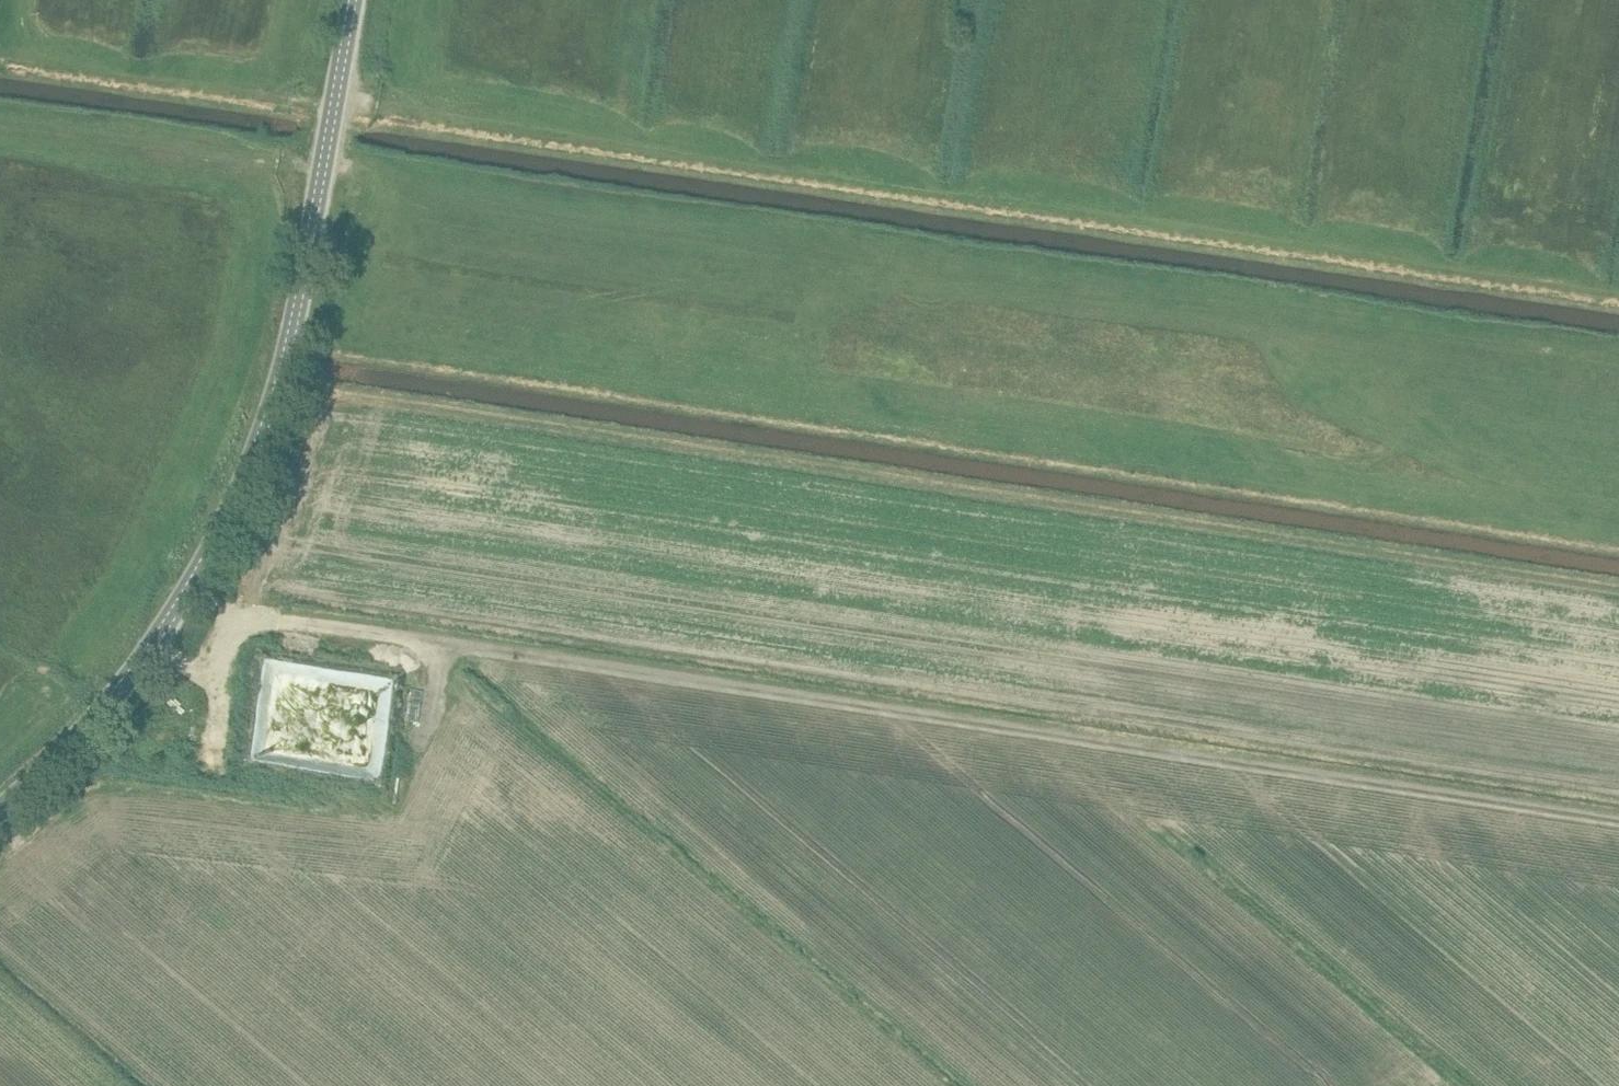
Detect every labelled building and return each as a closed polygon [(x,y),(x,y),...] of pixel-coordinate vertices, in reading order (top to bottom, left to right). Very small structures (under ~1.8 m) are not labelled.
[(305,679),(376,685),(375,700),(392,702),(394,674),(288,665),(288,669),(306,671),(305,679)]
